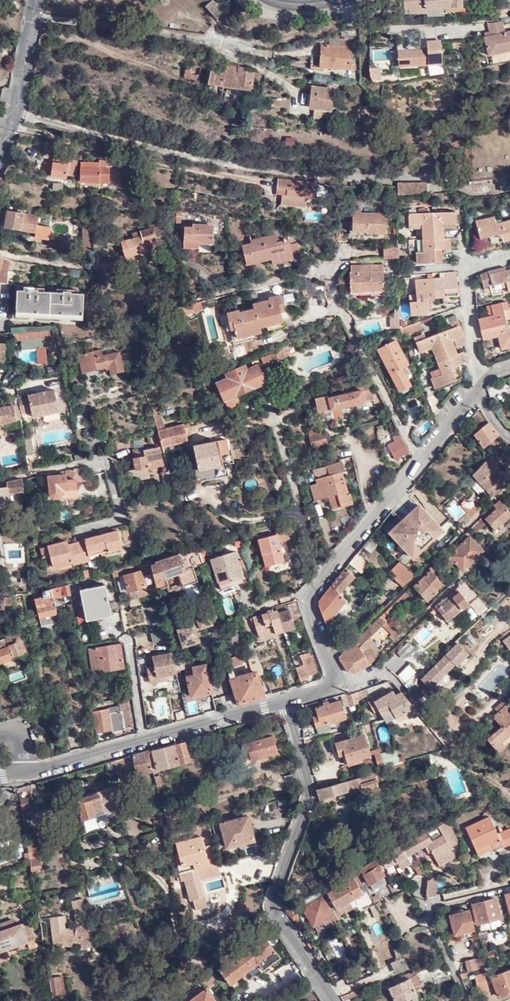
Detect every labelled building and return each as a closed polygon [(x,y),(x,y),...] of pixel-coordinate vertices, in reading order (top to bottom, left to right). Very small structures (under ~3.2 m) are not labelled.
[(396,12),(401,11),(402,15),(429,15),(428,10),(463,9),(463,0),(394,0),(396,12)] [(223,14),(214,2),(207,8),(217,20),(223,14)] [(501,21),(487,22),(490,32),(490,36),(485,37),(488,55),(509,51),(509,32),(504,33),(501,21)] [(334,38),(333,47),(341,47),(341,39),(334,38)] [(341,47),(333,47),(322,46),(320,69),(357,71),(357,63),(352,63),(352,48),(357,48),(357,40),(341,39),(341,47)] [(427,65),(426,49),(426,48),(397,50),(398,66),(427,65)] [(427,65),(434,64),(434,49),(426,49),(427,65)] [(259,97),(261,81),(254,81),(255,70),(227,65),(226,75),(211,73),(209,84),(251,91),(250,96),(259,97)] [(372,80),(381,79),(380,66),(371,67),(371,69),(372,80)] [(202,69),(196,68),(187,67),(185,79),(205,82),(206,75),(201,74),(202,69)] [(317,110),(334,111),(334,90),(312,90),(312,110),(317,110)] [(333,122),(334,111),(317,110),(316,121),(333,122)] [(284,146),(294,147),(295,138),(286,137),(284,146)] [(78,161),(54,158),(52,165),(44,163),(43,173),(53,174),(52,178),(67,181),(68,176),(76,177),(78,161)] [(81,182),(109,183),(110,166),(111,166),(111,162),(100,162),(100,164),(82,164),(81,182)] [(322,185),(281,180),(280,191),(290,192),(289,198),(285,197),(284,207),(309,210),(310,201),(320,202),(322,185)] [(401,183),(401,194),(430,193),(429,182),(401,183)] [(51,191),(62,191),(62,184),(51,183),(51,191)] [(25,215),(26,211),(20,209),(19,214),(9,212),(6,227),(36,233),(39,219),(25,215)] [(444,222),(458,222),(457,212),(410,213),(410,228),(424,228),(424,250),(417,250),(417,262),(442,262),(442,249),(451,248),(451,237),(445,238),(444,228),(444,222)] [(386,233),(385,214),(361,213),(353,213),(353,231),(367,231),(367,233),(386,233)] [(497,225),(495,218),(477,222),(480,239),(478,239),(480,247),(509,241),(509,223),(497,225)] [(97,224),(96,219),(90,220),(93,247),(100,247),(98,229),(96,229),(96,225),(97,224)] [(213,225),(192,225),(192,228),(184,228),(184,248),(193,248),(193,243),(213,244),(213,225)] [(172,234),(170,227),(153,228),(120,238),(126,258),(146,252),(144,244),(157,241),(156,239),(172,234)] [(276,242),(288,239),(287,233),(274,236),(276,242)] [(253,245),(252,243),(242,245),(247,264),(272,259),(273,263),(293,258),(291,249),(299,247),(297,239),(289,241),(288,239),(276,242),(274,236),(274,234),(261,237),(263,243),(253,245)] [(252,240),(252,243),(253,245),(263,243),(261,237),(252,240)] [(13,250),(13,242),(0,240),(0,248),(13,250)] [(398,257),(398,244),(383,244),(383,258),(398,257)] [(11,262),(0,258),(0,283),(7,283),(7,272),(11,262)] [(382,266),(372,266),(371,273),(360,272),(361,266),(351,266),(351,273),(350,273),(350,290),(382,291),(382,266)] [(507,272),(505,267),(486,272),(480,275),(483,287),(489,285),(491,296),(509,291),(509,271),(507,272)] [(426,297),(444,296),(443,288),(457,287),(457,271),(446,272),(446,278),(414,279),(415,300),(408,301),(409,314),(427,313),(426,297)] [(318,300),(326,298),(323,285),(305,277),(310,298),(317,296),(318,300)] [(443,288),(444,296),(458,295),(457,287),(443,288)] [(83,315),(84,293),(18,290),(17,312),(83,315)] [(381,308),(381,293),(370,293),(370,308),(381,308)] [(269,298),(270,300),(253,304),(254,309),(239,313),(238,311),(227,313),(230,324),(234,323),(238,336),(260,332),(259,327),(282,322),(280,312),(284,311),(280,296),(269,298)] [(492,304),(494,315),(489,316),(479,320),(483,339),(499,335),(503,348),(509,346),(509,335),(504,309),(508,308),(507,301),(492,304)] [(449,323),(450,323),(458,320),(456,315),(447,318),(449,323)] [(450,340),(453,339),(462,336),(463,336),(458,320),(450,323),(451,327),(423,338),(421,334),(413,337),(418,351),(431,347),(438,367),(429,371),(431,376),(429,377),(432,388),(454,380),(450,368),(464,363),(461,352),(456,354),(450,340)] [(418,321),(398,327),(401,334),(420,328),(418,321)] [(53,336),(52,328),(14,331),(13,331),(14,340),(53,336)] [(462,336),(453,339),(456,346),(462,345),(462,336)] [(58,358),(54,339),(48,340),(52,359),(58,358)] [(410,384),(408,381),(407,378),(414,375),(395,339),(377,348),(398,391),(410,384)] [(212,348),(221,362),(234,360),(233,352),(230,352),(228,345),(212,348)] [(290,355),(286,347),(269,354),(272,360),(274,358),(275,361),(290,355)] [(83,374),(95,371),(110,368),(111,374),(124,371),(119,352),(103,356),(101,350),(79,355),(83,374)] [(272,360),(269,354),(260,357),(266,362),(272,360)] [(234,393),(251,385),(253,388),(265,382),(257,365),(247,369),(245,364),(225,374),(227,378),(216,383),(224,401),(236,396),(234,393)] [(57,374),(55,366),(46,368),(48,376),(57,374)] [(97,380),(95,371),(83,374),(85,382),(97,380)] [(236,396),(253,388),(251,385),(234,393),(236,396)] [(327,397),(319,399),(320,411),(321,411),(332,409),(340,407),(373,399),(374,403),(377,402),(376,396),(375,397),(370,388),(369,385),(361,387),(361,389),(352,392),(352,389),(343,391),(343,393),(327,397)] [(56,391),(30,396),(33,413),(34,417),(60,413),(56,391)] [(427,397),(435,416),(441,407),(436,394),(427,397)] [(30,395),(20,397),(21,406),(22,415),(33,413),(30,396),(30,395)] [(317,412),(321,411),(320,411),(319,399),(327,397),(326,395),(314,398),(317,412)] [(228,409),(239,404),(236,396),(224,401),(228,409)] [(21,406),(16,407),(15,402),(0,405),(0,423),(23,420),(22,415),(21,406)] [(342,413),(340,407),(332,409),(333,415),(342,413)] [(150,410),(153,418),(159,417),(157,408),(150,410)] [(482,447),(498,434),(479,408),(473,414),(483,426),(472,435),(482,447)] [(73,416),(76,429),(87,427),(84,414),(73,416)] [(153,418),(158,431),(164,429),(163,425),(162,425),(159,417),(153,418)] [(426,420),(417,429),(422,435),(431,426),(426,420)] [(158,431),(162,446),(186,440),(185,435),(190,434),(189,427),(191,426),(190,422),(164,429),(158,431)] [(388,424),(377,427),(382,444),(393,441),(388,424)] [(311,449),(327,444),(323,431),(307,436),(311,449)] [(396,460),(410,452),(400,434),(393,438),(395,441),(388,445),(396,460)] [(25,438),(28,456),(34,456),(32,437),(25,438)] [(196,469),(198,480),(230,473),(228,462),(223,463),(221,453),(228,451),(226,438),(193,444),(198,468),(196,469)] [(503,445),(471,474),(473,476),(475,478),(476,477),(474,475),(487,462),(504,445),(503,445)] [(504,445),(487,462),(474,475),(476,477),(475,478),(491,496),(505,483),(490,467),(508,450),(504,445)] [(163,464),(160,447),(144,450),(143,448),(132,450),(136,469),(128,470),(130,481),(149,478),(147,467),(163,464)] [(341,462),(328,467),(331,476),(320,478),(317,479),(317,484),(311,486),(316,500),(330,496),(337,493),(342,509),(354,505),(351,494),(349,494),(342,472),(344,471),(341,462)] [(88,480),(86,467),(70,471),(61,472),(48,474),(50,495),(53,498),(61,498),(63,494),(63,490),(77,488),(77,482),(88,480)] [(331,476),(328,467),(318,470),(320,478),(331,476)] [(9,506),(9,495),(24,492),(23,480),(0,485),(0,506),(9,506)] [(334,511),(342,509),(337,493),(330,496),(334,511)] [(486,526),(489,523),(496,530),(509,517),(509,514),(500,503),(483,518),(487,523),(485,525),(486,526)] [(443,530),(420,506),(390,532),(413,557),(443,530)] [(477,534),(486,526),(485,525),(487,523),(483,518),(472,529),(477,534)] [(298,541),(294,527),(276,531),(277,536),(260,540),(267,567),(285,563),(280,545),(279,540),(286,538),(287,544),(298,541)] [(104,547),(105,552),(120,549),(116,532),(85,540),(86,543),(68,547),(67,543),(42,549),(43,558),(50,556),(52,567),(69,562),(70,565),(88,561),(87,560),(87,556),(85,551),(104,547)] [(483,552),(469,538),(446,561),(451,566),(454,563),(462,572),(483,552)] [(199,547),(200,549),(205,566),(206,568),(211,566),(204,546),(199,547)] [(96,554),(105,552),(104,547),(85,551),(87,556),(96,554)] [(155,581),(162,578),(165,586),(167,585),(168,590),(181,586),(177,571),(193,567),(202,564),(198,549),(185,552),(186,554),(183,555),(182,552),(154,560),(154,562),(150,563),(155,581)] [(212,559),(218,581),(232,577),(233,581),(243,578),(235,552),(212,559)] [(367,565),(356,555),(350,563),(359,573),(367,565)] [(404,586),(415,574),(399,559),(388,572),(404,586)] [(443,566),(438,561),(414,584),(429,599),(439,589),(438,587),(444,581),(436,573),(443,566)] [(181,586),(197,581),(193,567),(177,571),(181,586)] [(347,600),(339,593),(353,576),(345,569),(319,601),(318,606),(326,624),(347,600)] [(83,579),(90,577),(89,571),(82,572),(83,579)] [(146,586),(142,571),(124,575),(126,579),(119,581),(122,593),(128,591),(130,600),(147,596),(145,587),(146,586)] [(232,577),(218,581),(221,589),(244,581),(243,578),(233,581),(232,577)] [(72,595),(74,609),(84,607),(86,620),(110,615),(105,585),(80,590),(79,582),(70,584),(70,585),(72,595)] [(468,603),(478,596),(464,583),(450,596),(436,607),(447,621),(470,605),(468,603)] [(53,599),(72,595),(70,585),(43,592),(44,597),(35,600),(40,627),(58,623),(53,599)] [(412,594),(408,590),(387,609),(391,613),(412,594)] [(12,597),(0,596),(0,611),(5,612),(5,605),(14,605),(12,597)] [(230,597),(221,600),(226,616),(235,613),(230,597)] [(295,601),(275,607),(276,611),(283,631),(294,628),(293,622),(298,620),(296,614),(299,613),(295,601)] [(283,631),(276,611),(254,618),(260,638),(283,631)] [(196,633),(211,629),(207,612),(192,617),(194,624),(176,629),(179,638),(196,633)] [(370,664),(375,659),(376,657),(364,642),(369,638),(385,623),(379,617),(339,656),(347,671),(355,673),(370,664)] [(396,639),(400,634),(389,624),(385,628),(396,639)] [(155,645),(169,641),(167,632),(153,635),(155,645)] [(27,652),(25,646),(26,646),(22,633),(15,636),(13,634),(6,637),(7,640),(0,643),(0,663),(27,652)] [(181,646),(198,641),(196,633),(179,638),(181,646)] [(364,642),(376,657),(381,653),(369,638),(364,642)] [(415,648),(409,643),(398,653),(404,659),(415,648)] [(92,673),(123,669),(120,645),(88,649),(92,673)] [(458,645),(422,680),(430,689),(455,665),(457,667),(469,656),(458,645)] [(230,673),(239,703),(264,696),(258,676),(264,673),(255,650),(249,652),(258,675),(238,681),(236,672),(230,673)] [(168,678),(177,675),(176,669),(175,662),(172,654),(153,659),(156,669),(158,679),(168,678)] [(244,665),(240,655),(226,659),(229,670),(244,665)] [(301,666),(296,668),(301,681),(311,677),(310,675),(317,672),(312,656),(300,661),(301,666)] [(175,662),(176,669),(192,666),(191,664),(196,662),(195,658),(175,662)] [(408,665),(396,675),(404,684),(415,673),(408,665)] [(193,695),(212,691),(207,666),(189,669),(188,671),(193,695)] [(169,682),(168,678),(158,679),(156,669),(148,670),(152,686),(169,682)] [(409,716),(418,711),(404,694),(401,690),(395,693),(392,689),(374,699),(373,698),(368,701),(373,708),(377,706),(379,710),(388,705),(395,716),(397,718),(400,719),(401,719),(404,711),(405,711),(408,714),(409,716)] [(318,731),(332,727),(329,721),(345,717),(340,699),(314,706),(317,713),(312,715),(314,725),(317,725),(318,731)] [(93,712),(97,733),(111,730),(112,731),(124,729),(123,726),(133,724),(129,700),(107,704),(109,709),(93,712)] [(495,716),(504,725),(490,739),(501,751),(509,742),(509,701),(507,704),(499,711),(495,716)] [(497,708),(499,711),(507,704),(504,701),(497,708)] [(386,721),(395,716),(388,705),(379,710),(386,721)] [(371,720),(357,724),(359,731),(373,728),(371,720)] [(370,754),(363,733),(335,742),(338,754),(344,753),(348,764),(362,760),(361,757),(370,754)] [(277,751),(272,734),(240,743),(242,754),(248,752),(250,758),(277,751)] [(149,750),(152,769),(164,766),(190,759),(185,740),(170,745),(149,750)] [(402,759),(405,759),(403,753),(397,755),(394,747),(381,752),(385,765),(387,764),(402,759)] [(136,775),(152,770),(152,769),(149,750),(131,756),(136,775)] [(123,758),(114,761),(118,774),(126,771),(123,758)] [(404,765),(402,759),(387,764),(390,769),(404,765)] [(357,776),(317,787),(320,796),(360,784),(363,793),(379,788),(373,769),(358,774),(357,776)] [(124,802),(117,783),(75,798),(82,818),(113,807),(113,806),(124,802)] [(483,806),(493,800),(488,795),(479,800),(483,806)] [(27,796),(20,797),(22,810),(29,808),(27,796)] [(253,839),(247,815),(219,822),(226,846),(253,839)] [(446,817),(445,818),(456,841),(457,840),(446,817)] [(492,848),(501,844),(502,847),(509,843),(509,828),(497,834),(489,817),(465,828),(476,850),(490,843),(492,848)] [(445,818),(436,823),(443,834),(431,841),(426,832),(415,838),(413,836),(404,841),(410,852),(413,851),(425,844),(429,851),(431,849),(439,863),(456,854),(451,844),(456,841),(445,818)] [(197,871),(210,866),(201,835),(175,842),(181,863),(177,865),(182,881),(199,876),(197,871)] [(61,846),(59,838),(47,842),(49,849),(61,846)] [(410,852),(404,841),(390,849),(397,861),(400,868),(411,862),(407,855),(410,852)] [(478,854),(492,848),(490,843),(476,850),(478,854)] [(32,844),(27,844),(30,863),(32,874),(41,872),(39,860),(35,860),(32,844)] [(397,861),(390,849),(382,853),(379,855),(385,867),(397,861)] [(385,867),(379,855),(360,866),(370,882),(382,874),(380,869),(385,867)] [(212,872),(210,866),(197,871),(199,876),(212,872)] [(335,875),(332,868),(308,880),(312,887),(335,875)] [(334,881),(318,890),(326,904),(332,900),(340,915),(360,904),(355,896),(362,893),(356,880),(361,876),(358,869),(345,877),(346,880),(336,885),(334,881)] [(426,893),(427,895),(435,893),(439,873),(432,876),(427,879),(426,893)] [(318,890),(299,901),(317,931),(335,921),(330,911),(326,904),(318,890)] [(493,898),(472,904),(477,922),(499,917),(493,898)] [(84,918),(86,918),(82,899),(71,901),(76,922),(84,920),(84,918)] [(454,934),(474,929),(468,909),(449,915),(454,934)] [(295,911),(294,912),(291,914),(297,924),(301,921),(295,911)] [(90,942),(87,931),(86,927),(82,925),(76,926),(74,931),(65,929),(64,923),(65,922),(64,916),(52,917),(53,923),(50,923),(51,930),(53,929),(56,938),(73,942),(80,944),(82,942),(90,942)] [(87,920),(86,918),(84,918),(84,920),(76,922),(76,926),(82,925),(86,927),(87,931),(92,929),(90,919),(87,920)] [(1,923),(4,932),(0,933),(0,952),(26,943),(21,925),(15,928),(12,919),(1,923)] [(273,929),(267,924),(225,960),(227,963),(219,969),(230,983),(258,961),(262,968),(279,956),(264,937),(273,929)] [(71,947),(73,942),(56,938),(53,929),(51,930),(52,942),(71,947)] [(504,930),(488,935),(492,946),(508,941),(504,930)] [(305,940),(310,949),(316,946),(310,937),(305,940)] [(336,962),(343,978),(357,972),(350,956),(336,962)] [(441,958),(398,976),(407,998),(416,994),(414,987),(421,985),(416,973),(443,962),(441,958)] [(400,959),(389,964),(395,976),(406,971),(400,959)] [(468,970),(479,967),(477,959),(467,962),(468,970)] [(491,977),(498,996),(509,991),(509,969),(491,977)] [(488,990),(484,973),(475,975),(479,993),(488,990)] [(398,976),(388,980),(396,1000),(401,1000),(407,998),(398,976)] [(61,978),(48,980),(49,988),(50,997),(61,996),(61,992),(63,991),(61,978)] [(188,1000),(216,1000),(206,987),(188,1000)] [(359,988),(339,996),(342,1000),(361,992),(359,988)]
